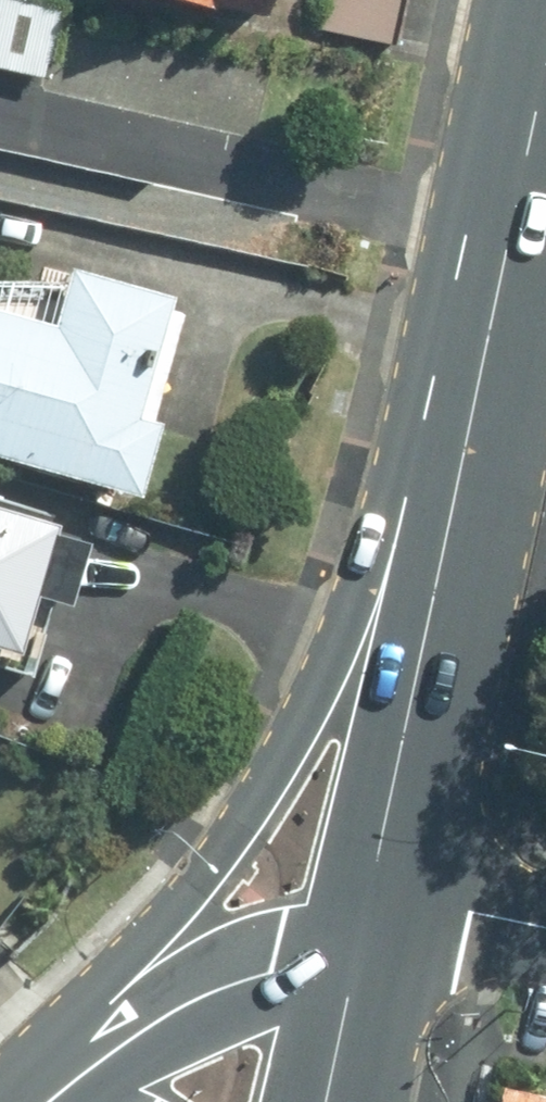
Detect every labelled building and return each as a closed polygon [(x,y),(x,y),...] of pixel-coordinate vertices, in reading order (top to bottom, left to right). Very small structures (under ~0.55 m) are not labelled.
[(46,79),(61,11),(11,0),(0,0),(0,69),(46,79)] [(255,18),(259,0),(168,0),(255,18)] [(391,43),(400,0),(321,0),(316,27),(391,43)] [(127,497),(149,421),(125,414),(160,295),(58,265),(42,322),(0,310),(0,460),(127,497)] [(0,512),(0,650),(3,651),(40,524),(0,512)] [(502,1088),(499,1101),(545,1101),(545,1098),(502,1088)]
